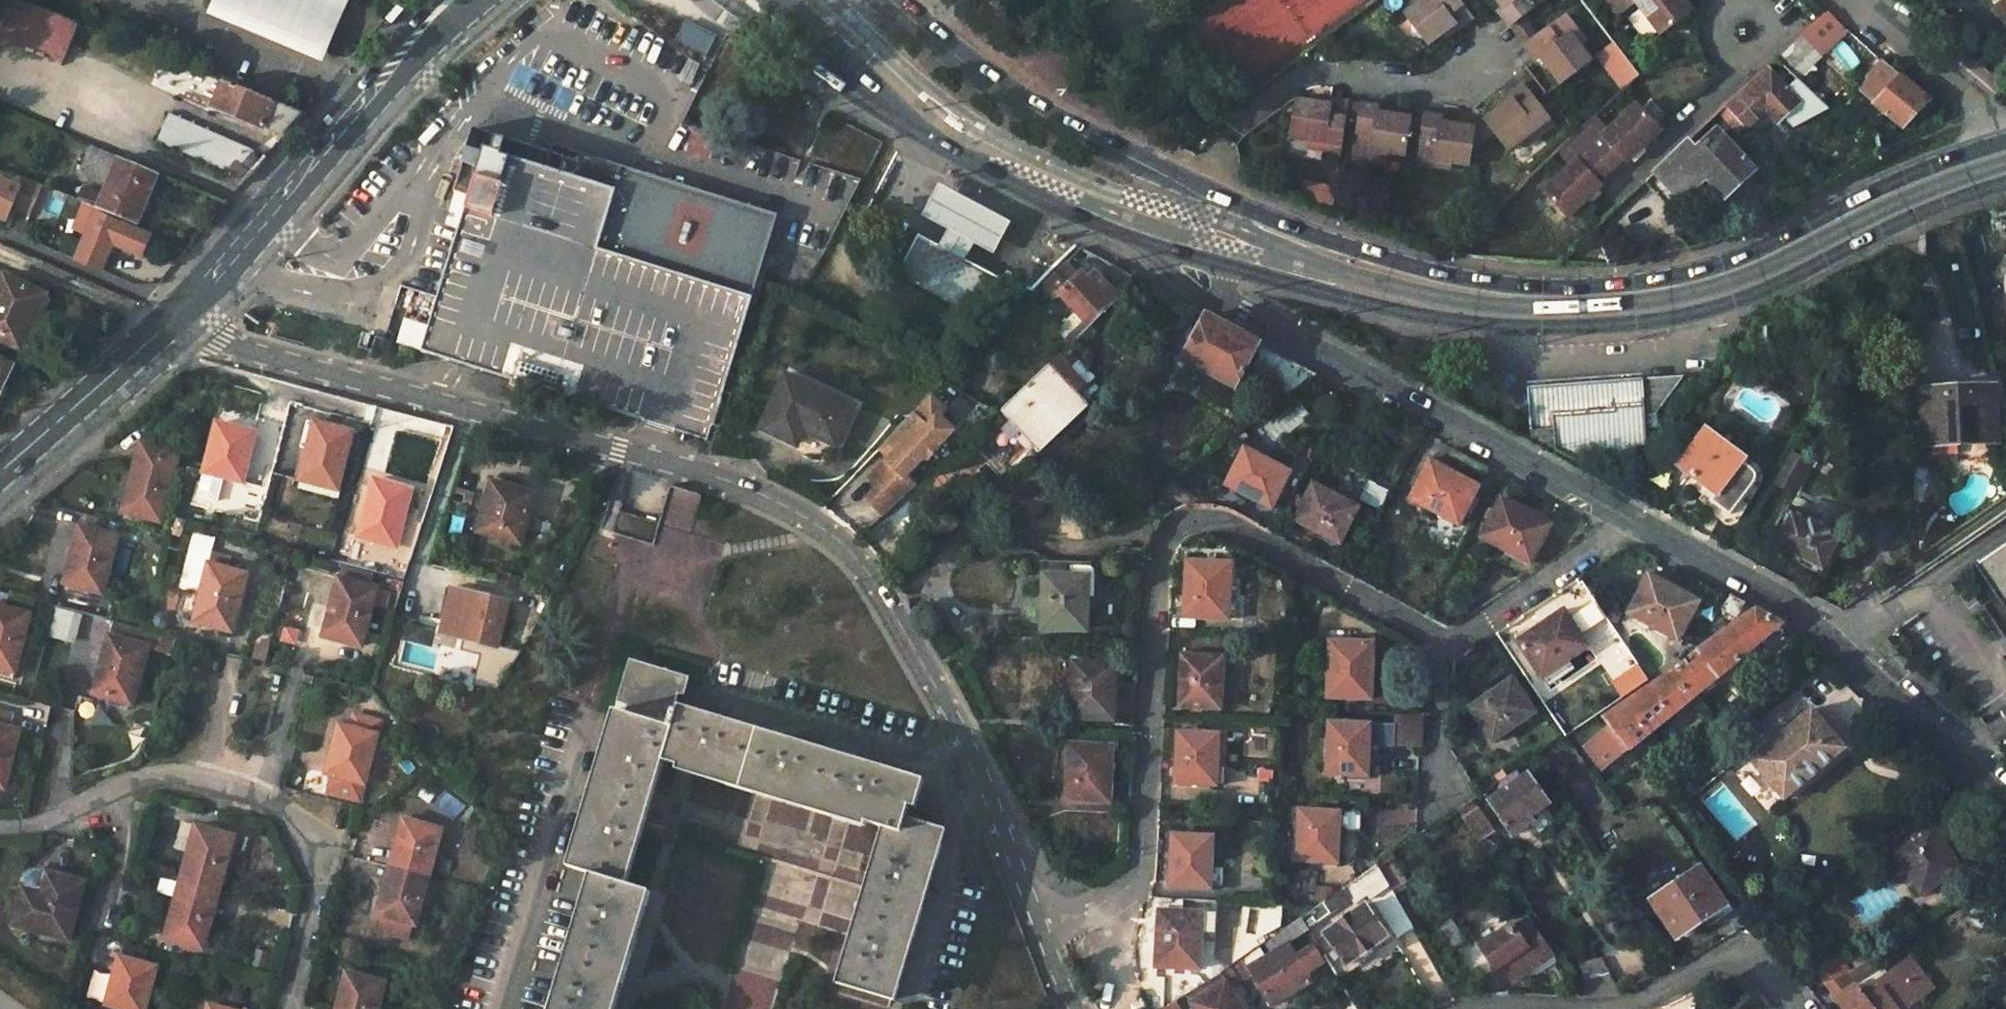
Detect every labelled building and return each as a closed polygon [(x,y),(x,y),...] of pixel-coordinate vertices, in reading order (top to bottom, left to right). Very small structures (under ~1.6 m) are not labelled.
[(68,17),(27,0),(2,0),(0,3),(0,31),(53,54),(68,17)] [(215,4),(321,49),(341,0),(216,0),(215,4)] [(1410,12),(1397,22),(1417,48),(1430,39),(1440,31),(1444,36),(1462,22),(1446,0),(1420,0),(1422,3),(1410,12)] [(1404,5),(1410,12),(1422,3),(1420,0),(1410,0),(1404,5)] [(1496,12),(1489,18),(1499,31),(1527,9),(1539,0),(1486,0),(1487,1),(1496,12)] [(1661,34),(1690,12),(1681,0),(1607,0),(1619,16),(1636,2),(1661,34)] [(1496,12),(1487,1),(1480,6),(1489,18),(1496,12)] [(1508,44),(1537,22),(1527,9),(1499,31),(1508,44)] [(1534,63),(1544,75),(1554,89),(1585,65),(1573,50),(1565,39),(1571,34),(1561,20),(1545,32),(1516,54),(1526,68),(1534,63)] [(1537,22),(1508,44),(1516,54),(1545,32),(1537,22)] [(1440,31),(1430,39),(1433,44),(1444,36),(1440,31)] [(1815,39),(1807,31),(1791,46),(1798,52),(1800,54),(1815,39)] [(1580,45),(1571,34),(1565,39),(1573,50),(1580,45)] [(1638,74),(1615,43),(1597,57),(1622,89),(1638,74)] [(1785,64),(1798,52),(1791,46),(1778,58),(1785,64)] [(1786,66),(1785,64),(1778,58),(1726,106),(1744,126),(1766,108),(1778,120),(1797,102),(1774,76),(1786,66)] [(1871,81),(1862,92),(1901,127),(1926,100),(1897,74),(1881,61),(1866,77),(1871,81)] [(1526,68),(1536,81),(1544,75),(1534,63),(1526,68)] [(209,107),(283,138),(304,113),(221,80),(209,107)] [(1518,143),(1527,136),(1533,144),(1550,130),(1519,88),(1506,97),(1511,103),(1499,112),(1482,124),(1493,139),(1504,153),(1518,143)] [(1317,101),(1327,102),(1328,93),(1318,91),(1317,101)] [(1292,139),(1315,142),(1326,144),(1325,152),(1340,154),(1341,147),(1348,106),(1349,96),(1328,93),(1327,102),(1317,101),(1297,97),(1292,139)] [(1499,112),(1511,103),(1506,97),(1495,106),(1499,112)] [(1376,111),(1386,113),(1387,103),(1377,101),(1376,111)] [(1355,149),(1378,153),(1392,155),(1391,162),(1403,164),(1411,117),(1413,107),(1387,103),(1386,113),(1376,111),(1361,108),(1355,149)] [(1643,147),(1661,131),(1637,105),(1608,131),(1594,116),(1575,133),(1610,171),(1623,159),(1626,162),(1632,158),(1643,147)] [(1348,106),(1341,147),(1355,149),(1361,108),(1348,106)] [(1744,126),(1726,106),(1719,113),(1737,132),(1744,126)] [(1469,155),(1474,128),(1459,125),(1445,123),(1447,113),(1431,111),(1429,120),(1421,167),(1435,169),(1436,162),(1451,165),(1467,167),(1469,155)] [(1461,116),(1447,113),(1445,123),(1459,125),(1461,116)] [(255,151),(169,114),(158,142),(226,172),(231,161),(241,167),(253,154),(254,154),(255,151)] [(1411,117),(1403,164),(1421,167),(1429,120),(1411,117)] [(1493,139),(1482,124),(1474,128),(1469,155),(1493,139)] [(1688,142),(1658,170),(1682,196),(1705,174),(1724,195),(1751,169),(1717,132),(1696,151),(1688,142)] [(1572,165),(1544,191),(1567,217),(1586,200),(1597,190),(1601,186),(1598,181),(1610,171),(1575,133),(1558,150),(1572,165)] [(1518,143),(1524,151),(1533,144),(1527,136),(1518,143)] [(1314,150),(1325,152),(1326,144),(1315,142),(1314,150)] [(462,363),(706,440),(750,302),(757,278),(777,215),(553,145),(546,169),(514,159),(483,149),(481,153),(466,148),(449,204),(465,209),(460,226),(421,351),(462,363)] [(1643,147),(1632,158),(1636,163),(1647,153),(1643,147)] [(77,197),(137,222),(157,177),(92,149),(78,181),(82,183),(77,197)] [(1378,160),(1391,162),(1392,155),(1378,153),(1378,160)] [(241,167),(231,161),(226,172),(224,178),(243,187),(254,174),(266,160),(254,154),(253,154),(241,167)] [(1435,169),(1450,172),(1451,165),(1436,162),(1435,169)] [(43,185),(25,178),(21,187),(0,178),(0,218),(8,221),(14,208),(31,215),(43,185)] [(966,262),(976,244),(996,254),(1012,223),(942,185),(925,217),(950,230),(940,249),(966,262)] [(1591,205),(1602,195),(1597,190),(1586,200),(1591,205)] [(53,192),(42,218),(84,235),(74,260),(100,271),(113,244),(141,257),(151,233),(53,192)] [(900,276),(984,320),(1005,282),(966,262),(940,249),(920,238),(900,276)] [(1118,299),(1131,275),(1089,253),(1074,275),(1064,266),(1045,285),(1058,298),(1062,294),(1091,325),(1118,299)] [(0,280),(0,341),(20,351),(47,295),(3,274),(0,280)] [(1188,327),(1173,354),(1165,350),(1158,360),(1235,401),(1241,391),(1234,387),(1258,344),(1204,315),(1196,331),(1188,327)] [(1247,374),(1289,396),(1317,376),(1288,360),(1262,347),(1247,374)] [(13,366),(0,360),(0,394),(13,366)] [(1089,408),(1049,363),(1001,408),(1039,450),(1089,408)] [(1997,369),(2005,406),(2005,368),(1997,369)] [(1681,370),(1525,384),(1530,433),(1577,461),(1636,456),(1635,443),(1645,442),(1643,415),(1653,414),(1681,370)] [(854,409),(787,376),(761,429),(796,445),(803,430),(836,446),(854,409)] [(941,436),(956,420),(942,407),(948,401),(932,387),(891,429),(902,440),(895,448),(875,469),(884,477),(873,489),(892,507),(922,480),(908,467),(926,449),(932,448),(941,438),(941,436)] [(1986,391),(1923,393),(1924,443),(1988,441),(1986,391)] [(314,422),(300,478),(337,488),(351,432),(314,422)] [(220,423),(205,471),(241,482),(256,434),(220,423)] [(1706,427),(1678,464),(1715,491),(1710,498),(1730,513),(1754,481),(1755,479),(1755,477),(1755,475),(1755,473),(1754,471),(1753,469),(1751,467),(1749,466),(1744,462),(1747,458),(1706,427)] [(902,440),(891,429),(883,437),(895,448),(902,440)] [(142,444),(123,512),(159,522),(178,453),(142,444)] [(1292,474),(1245,449),(1227,484),(1274,509),(1292,474)] [(1789,452),(1774,481),(1793,491),(1808,463),(1789,452)] [(1430,461),(1409,500),(1458,526),(1479,487),(1430,461)] [(286,510),(294,477),(272,473),(263,505),(286,510)] [(298,486),(334,496),(337,488),(300,478),(298,486)] [(373,480),(357,537),(395,548),(411,490),(373,480)] [(484,519),(480,533),(521,545),(536,494),(518,489),(517,492),(488,483),(478,517),(484,519)] [(698,492),(667,483),(656,521),(687,531),(698,492)] [(1295,520),(1340,543),(1358,509),(1314,485),(1295,520)] [(1502,499),(1480,537),(1531,564),(1552,525),(1502,499)] [(1793,566),(1797,559),(1824,573),(1845,537),(1834,530),(1837,527),(1832,525),(1833,523),(1833,520),(1833,518),(1832,516),(1830,513),(1828,511),(1824,509),(1822,509),(1819,510),(1816,511),(1813,514),(1810,512),(1807,516),(1790,506),(1769,544),(1780,550),(1776,557),(1793,566)] [(81,526),(64,583),(101,594),(118,537),(81,526)] [(1975,562),(2005,608),(2005,541),(1975,562)] [(1225,620),(1227,563),(1188,560),(1185,619),(1225,620)] [(209,565),(193,620),(232,631),(247,576),(209,565)] [(1042,571),(1039,632),(1088,635),(1092,574),(1042,571)] [(1697,600),(1649,575),(1628,613),(1676,640),(1697,600)] [(338,578),(323,637),(362,647),(378,589),(338,578)] [(455,589),(444,632),(496,646),(507,602),(455,589)] [(1744,601),(1731,594),(1724,609),(1736,615),(1744,601)] [(14,671),(30,615),(0,607),(0,668),(14,671)] [(1610,725),(1596,735),(1615,760),(1783,621),(1757,607),(1695,651),(1699,657),(1691,665),(1684,659),(1603,716),(1610,725)] [(1517,641),(1541,678),(1588,645),(1563,609),(1517,641)] [(112,638),(109,636),(94,694),(131,703),(151,631),(117,621),(112,638)] [(1375,643),(1333,641),(1331,698),(1373,700),(1375,643)] [(1222,658),(1184,655),(1181,706),(1220,707),(1222,658)] [(1074,660),(1071,718),(1115,720),(1118,663),(1074,660)] [(633,661),(622,695),(672,709),(677,694),(682,695),(687,677),(633,661)] [(1535,712),(1512,678),(1469,707),(1493,741),(1535,712)] [(596,782),(651,797),(662,761),(678,710),(672,709),(622,695),(596,782)] [(662,761),(740,785),(756,730),(679,706),(678,710),(662,761)] [(1770,758),(1803,797),(1830,774),(1818,759),(1840,740),(1814,709),(1777,738),(1784,747),(1770,758)] [(339,724),(325,774),(330,776),(326,793),(358,802),(382,722),(355,714),(351,727),(339,724)] [(1330,724),(1328,775),(1368,776),(1369,746),(1394,747),(1394,743),(1420,744),(1421,714),(1395,714),(1395,726),(1330,724)] [(3,788),(19,731),(0,726),(0,788),(3,788)] [(819,809),(836,754),(756,730),(740,785),(819,809)] [(1216,785),(1218,733),(1179,731),(1176,782),(1216,785)] [(1112,802),(1113,745),(1069,743),(1066,800),(1112,802)] [(916,778),(836,754),(819,809),(880,828),(885,811),(904,817),(916,778)] [(1484,795),(1513,838),(1534,822),(1532,818),(1549,805),(1523,769),(1484,795)] [(596,782),(571,868),(590,874),(625,884),(643,823),(651,797),(596,782)] [(1493,834),(1470,801),(1456,811),(1479,844),(1493,834)] [(1341,811),(1300,809),(1298,861),(1339,862),(1340,828),(1341,811)] [(915,914),(940,828),(904,817),(885,811),(880,828),(859,897),(915,914)] [(1340,828),(1360,829),(1361,812),(1341,811),(1340,828)] [(440,830),(402,820),(389,867),(426,877),(440,830)] [(1890,850),(1920,897),(1963,871),(1932,823),(1890,850)] [(235,834),(196,824),(180,880),(218,890),(235,834)] [(1211,887),(1213,835),(1173,833),(1170,885),(1211,887)] [(1391,861),(1377,869),(1390,892),(1404,884),(1391,861)] [(1726,906),(1700,866),(1649,900),(1674,941),(1726,906)] [(410,920),(414,921),(427,877),(426,877),(389,867),(376,912),(380,912),(376,927),(406,935),(410,920)] [(1411,928),(1390,892),(1377,869),(1375,867),(1344,888),(1355,904),(1367,897),(1398,937),(1411,928)] [(10,925),(69,940),(84,881),(45,871),(34,874),(27,878),(19,886),(10,925)] [(625,884),(590,874),(567,952),(619,967),(643,889),(625,884)] [(164,937),(202,946),(218,891),(218,890),(180,880),(164,937)] [(915,914),(859,897),(848,937),(834,983),(889,1000),(915,914)] [(1364,904),(1324,932),(1347,965),(1388,937),(1364,904)] [(1202,968),(1204,910),(1160,909),(1157,966),(1202,968)] [(1515,928),(1512,923),(1478,946),(1495,971),(1501,967),(1512,983),(1556,955),(1530,917),(1515,928)] [(1264,945),(1270,954),(1288,942),(1309,930),(1302,918),(1264,945)] [(1452,920),(1438,929),(1453,951),(1467,942),(1452,920)] [(1312,945),(1295,954),(1288,942),(1270,954),(1250,967),(1272,1005),(1311,983),(1306,974),(1323,964),(1312,945)] [(550,1008),(607,1008),(619,967),(567,952),(550,1008)] [(104,1004),(124,1008),(144,1008),(155,965),(117,955),(104,1004)] [(1845,973),(1849,971),(1837,955),(1814,971),(1825,985),(1845,973)] [(1934,989),(1911,957),(1898,967),(1907,979),(1914,974),(1929,993),(1934,989)] [(1580,966),(1583,982),(1574,982),(1584,996),(1618,994),(1601,962),(1580,966)] [(1898,967),(1882,978),(1879,973),(1857,988),(1845,973),(1825,985),(1843,1008),(1907,1008),(1929,993),(1914,974),(1907,979),(1898,967)] [(1220,972),(1186,993),(1190,1000),(1225,980),(1220,972)] [(345,973),(335,1008),(376,1008),(383,984),(345,973)] [(1196,1008),(1242,1008),(1225,980),(1190,1000),(1196,1008)]
